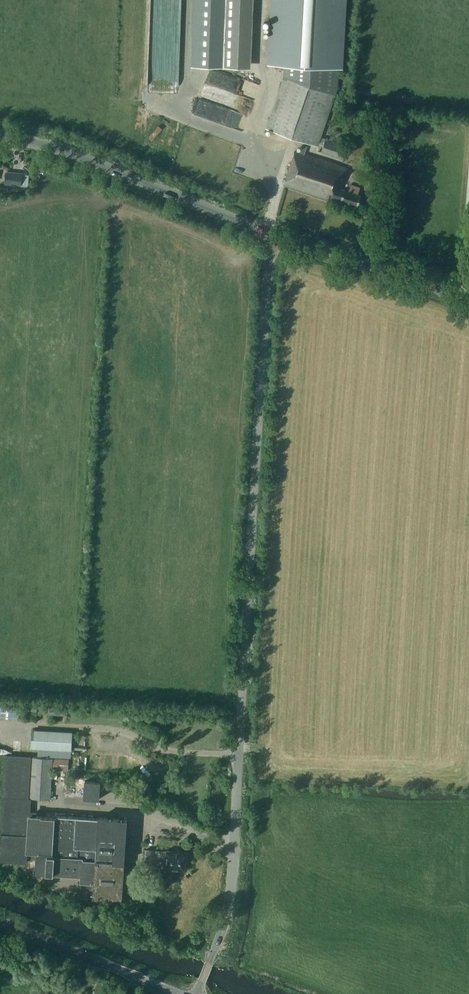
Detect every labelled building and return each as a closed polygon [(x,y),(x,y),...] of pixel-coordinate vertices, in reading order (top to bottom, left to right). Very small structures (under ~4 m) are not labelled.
[(250,0),(219,0),(218,67),(248,67),(250,0)] [(328,200),(329,197),(357,206),(361,195),(358,194),(360,188),(351,184),(349,191),(341,188),(348,168),(305,153),(309,142),(316,145),(334,94),(336,87),(337,67),(340,68),(344,0),(274,0),(270,64),(286,65),(285,77),(268,128),(304,141),(300,152),(296,150),(284,185),(328,200)] [(326,139),(321,152),(323,152),(343,159),(348,146),(327,139),(326,139)] [(5,184),(22,185),(23,172),(6,171),(5,184)] [(50,707),(49,716),(63,716),(63,708),(50,707)] [(32,747),(71,749),(72,733),(32,731),(32,747)] [(31,757),(6,755),(0,836),(0,860),(26,862),(27,858),(37,859),(36,873),(81,875),(80,896),(123,898),(125,862),(128,819),(99,817),(99,818),(57,815),(57,817),(37,816),(30,815),(30,810),(31,799),(28,799),(31,757)] [(30,798),(50,799),(53,758),(33,757),(30,798)] [(85,780),(84,798),(100,799),(101,781),(85,780)] [(167,868),(186,870),(187,853),(168,851),(159,851),(159,850),(146,850),(145,862),(159,864),(159,859),(167,860),(167,868)]
